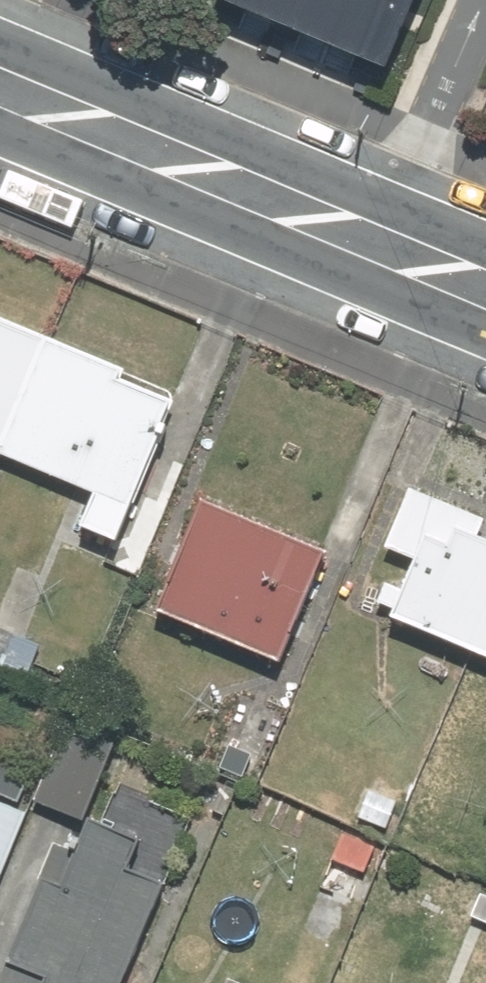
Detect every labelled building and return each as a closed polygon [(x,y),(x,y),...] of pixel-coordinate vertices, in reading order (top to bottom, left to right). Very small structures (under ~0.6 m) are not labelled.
[(405,0),(206,0),(375,72),(405,0)] [(94,492),(79,525),(115,540),(174,401),(118,378),(123,367),(0,315),(0,453),(94,492)] [(376,602),(391,609),(388,616),(485,656),(485,541),(474,536),(481,520),(407,490),(383,547),(412,559),(400,587),(384,581),(376,602)] [(327,550),(202,499),(155,609),(281,661),(327,550)] [(0,759),(0,884),(1,884),(35,770),(0,759)] [(235,790),(200,776),(175,836),(211,851),(235,790)] [(92,828),(80,854),(62,846),(1,982),(133,982),(172,895),(123,873),(134,847),(92,828)]
